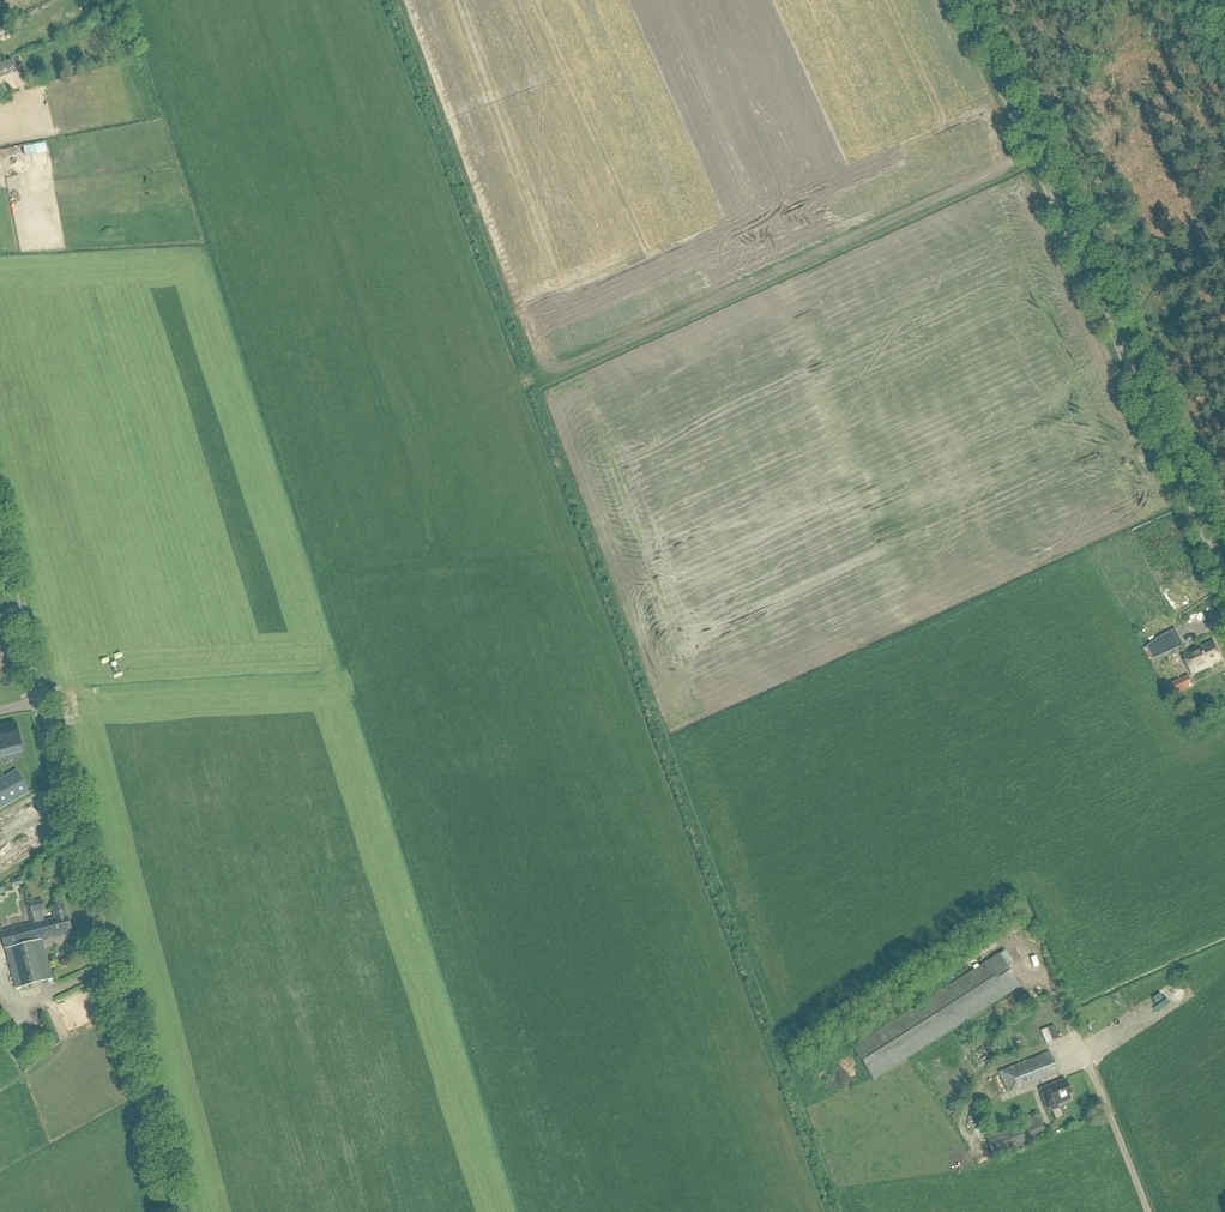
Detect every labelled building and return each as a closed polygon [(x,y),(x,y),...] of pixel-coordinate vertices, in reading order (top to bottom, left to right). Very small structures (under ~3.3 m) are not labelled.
[(11,112),(14,125),(30,122),(27,108),(11,112)] [(60,110),(46,112),(51,136),(65,134),(60,110)] [(85,113),(75,114),(77,128),(87,126),(85,113)] [(0,150),(0,159),(18,155),(17,146),(0,150)] [(1148,660),(1152,659),(1153,660),(1184,646),(1176,630),(1163,636),(1147,647),(1147,648),(1144,650),(1148,660)] [(1213,642),(1183,656),(1192,675),(1214,665),(1213,664),(1222,660),(1213,642)] [(1194,688),(1189,676),(1170,684),(1175,696),(1194,688)] [(0,728),(0,750),(21,744),(15,724),(0,728)] [(0,780),(0,809),(29,793),(16,771),(0,780)] [(0,821),(0,852),(13,845),(20,858),(69,833),(57,809),(62,807),(55,793),(0,821)] [(7,888),(15,921),(32,917),(23,884),(7,888)] [(29,903),(31,913),(34,922),(39,920),(37,911),(44,910),(42,900),(29,903)] [(52,980),(42,940),(67,933),(66,931),(70,929),(63,904),(51,907),(54,918),(1,933),(6,950),(17,989),(52,980)] [(1019,986),(1007,967),(1013,963),(1005,951),(854,1048),(874,1079),(1019,986)] [(1159,1017),(1170,1010),(1165,1004),(1155,1011),(1159,1017)] [(1122,1030),(1134,1023),(1131,1017),(1119,1024),(1122,1030)] [(1052,1025),(1057,1039),(1064,1037),(1059,1023),(1052,1025)] [(1049,1053),(999,1072),(1008,1093),(1058,1073),(1049,1053)] [(1066,1080),(1040,1090),(1047,1110),(1070,1101),(1068,1096),(1071,1095),(1066,1080)] [(1039,1118),(987,1139),(995,1159),(1047,1138),(1039,1118)]
